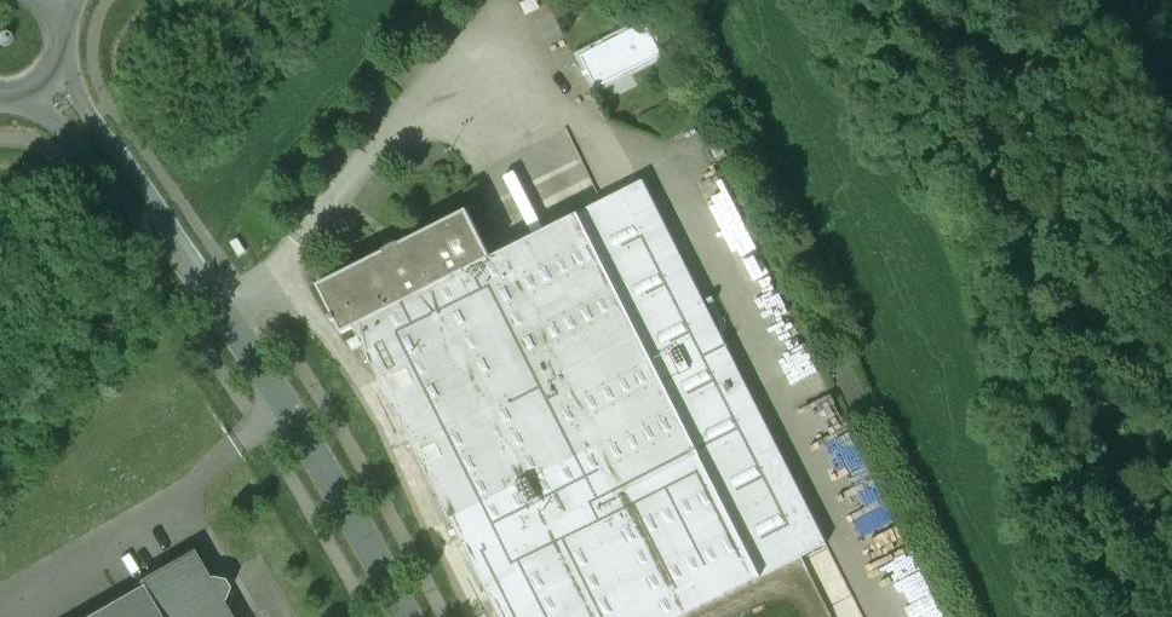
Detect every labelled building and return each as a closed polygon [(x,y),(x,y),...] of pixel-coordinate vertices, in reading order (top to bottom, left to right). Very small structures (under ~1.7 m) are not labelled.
[(646,24),(580,57),(595,88),(662,55),(646,24)] [(356,327),(503,616),(684,616),(826,545),(642,182),(492,258),(356,327)] [(468,211),(320,285),(344,333),(356,327),(492,258),(468,211)] [(765,244),(743,255),(758,285),(780,275),(765,244)] [(907,530),(880,545),(887,558),(915,542),(907,530)] [(888,569),(913,616),(943,616),(953,612),(921,552),(888,569)] [(191,553),(139,582),(142,586),(88,616),(229,616),(220,601),(222,600),(226,589),(222,582),(210,580),(207,581),(191,553)]
